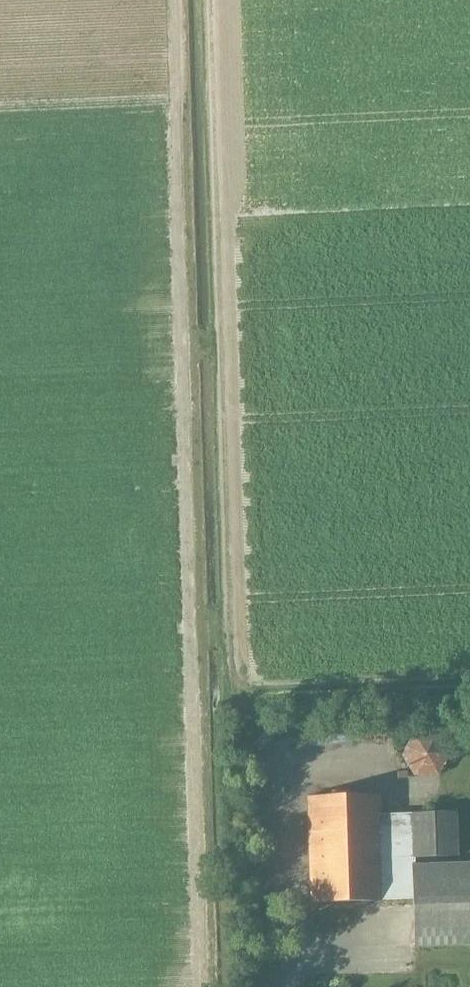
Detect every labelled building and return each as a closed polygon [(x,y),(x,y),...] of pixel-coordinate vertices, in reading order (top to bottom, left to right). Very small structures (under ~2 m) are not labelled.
[(397,757),(429,773),(441,749),(409,733),(397,757)] [(311,902),(415,899),(417,947),(469,945),(469,862),(414,864),(413,857),(457,856),(455,810),(380,814),(379,794),(307,797),(311,902)]
